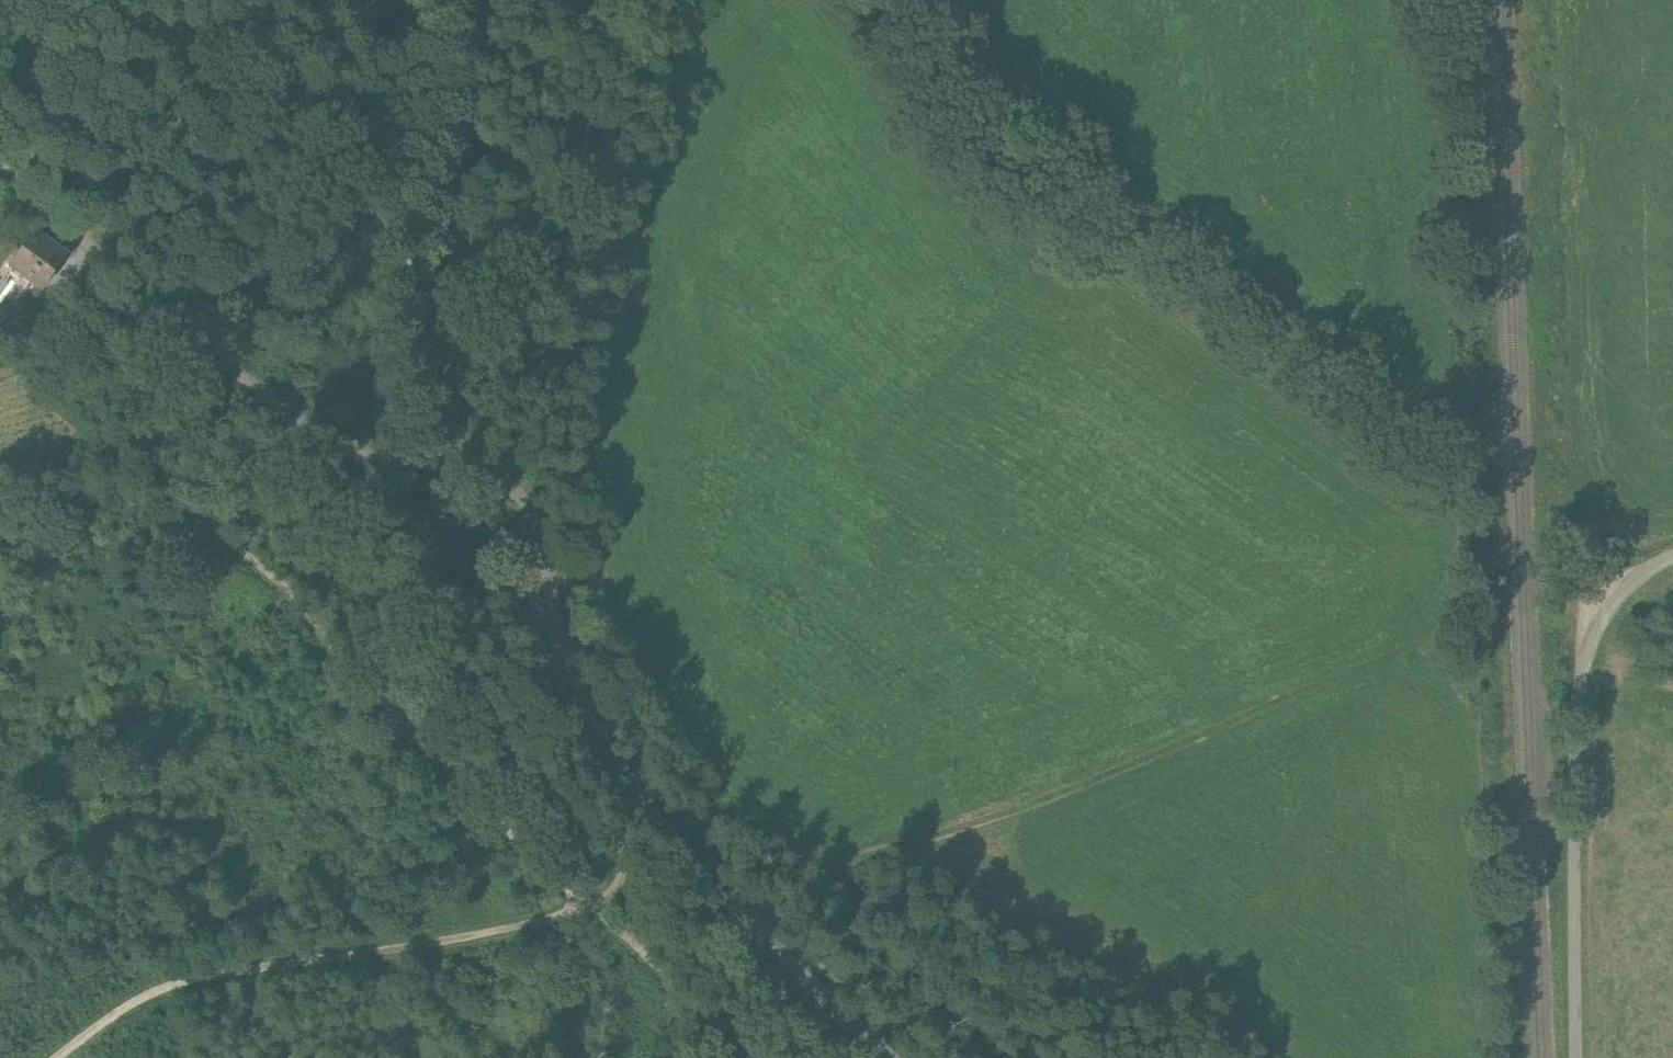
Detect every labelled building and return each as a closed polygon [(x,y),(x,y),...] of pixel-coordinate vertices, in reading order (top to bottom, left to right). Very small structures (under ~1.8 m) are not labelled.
[(7,277),(42,299),(72,254),(37,231),(7,277)]
